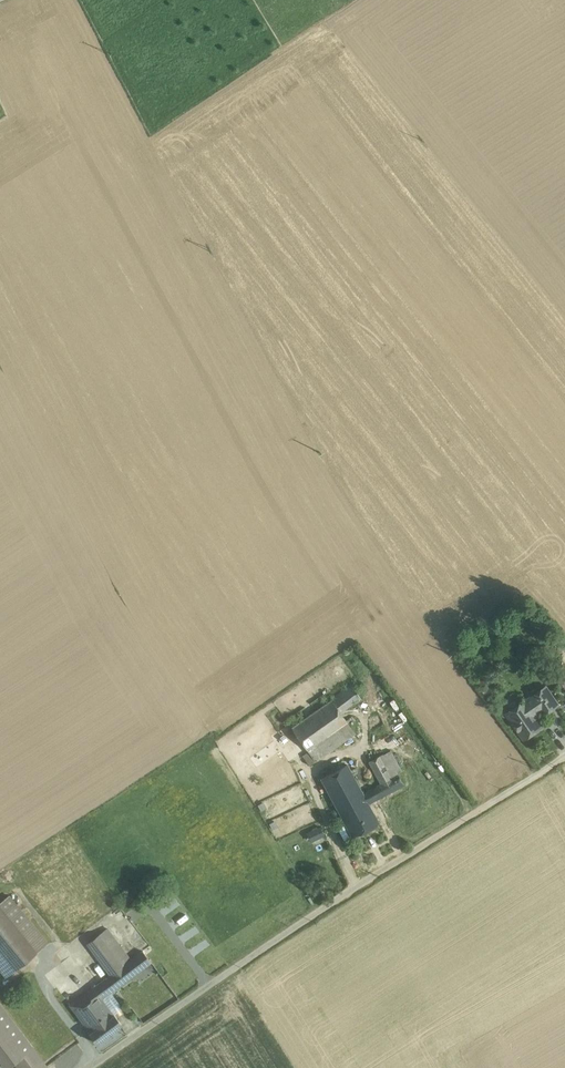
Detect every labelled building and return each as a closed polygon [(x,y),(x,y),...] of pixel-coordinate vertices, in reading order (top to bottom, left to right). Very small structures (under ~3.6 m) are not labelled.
[(352,685),(331,699),(340,712),(361,698),(352,685)] [(546,687),(533,696),(543,710),(546,714),(558,705),(546,687)] [(326,692),(286,720),(291,727),(331,699),(326,692)] [(534,697),(508,714),(526,739),(543,727),(536,715),(543,710),(534,697)] [(331,699),(291,727),(308,751),(316,746),(342,728),(348,723),(340,712),(331,699)] [(355,733),(348,723),(342,728),(349,738),(355,733)] [(342,728),(316,746),(323,756),(349,738),(342,728)] [(323,756),(316,746),(308,751),(309,752),(315,761),(323,756)] [(380,784),(363,793),(366,799),(368,803),(404,784),(398,774),(402,771),(391,750),(369,762),(380,784)] [(315,761),(309,752),(303,756),(309,765),(315,761)] [(363,793),(347,764),(321,778),(339,813),(366,799),(363,793)] [(366,799),(339,813),(352,837),(379,823),(368,803),(366,799)] [(307,832),(312,842),(326,835),(320,825),(307,832)] [(0,906),(0,969),(6,977),(37,952),(22,933),(0,906)] [(33,925),(22,933),(37,952),(48,944),(33,925)] [(131,960),(107,928),(87,944),(110,975),(93,988),(92,986),(98,995),(98,994),(103,991),(107,995),(151,962),(143,951),(131,960)] [(92,986),(69,1003),(88,1029),(87,1030),(89,1033),(114,1015),(98,994),(98,995),(92,986)] [(0,1005),(0,1060),(6,1067),(7,1067),(14,1062),(19,1067),(45,1067),(47,1067),(0,1005)] [(114,1015),(89,1033),(96,1043),(122,1024),(114,1014),(114,1015)]
